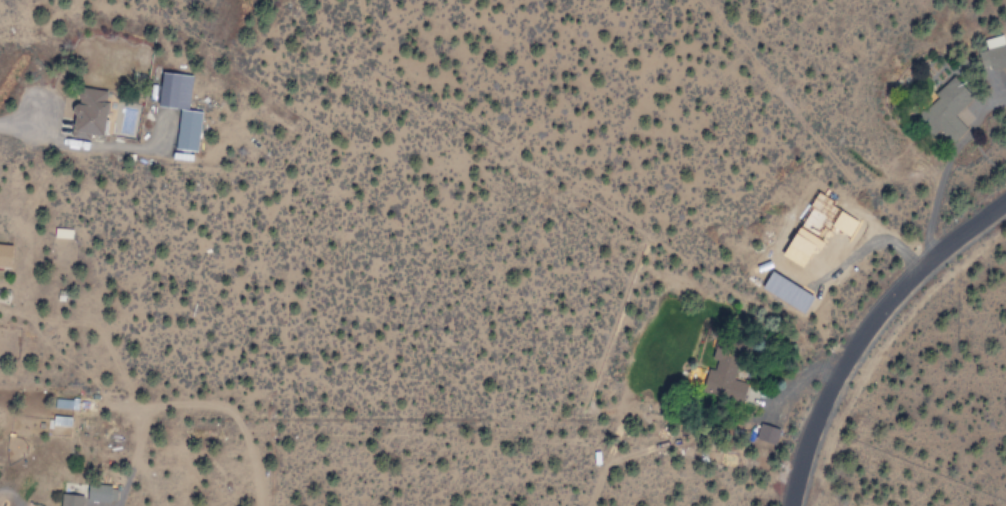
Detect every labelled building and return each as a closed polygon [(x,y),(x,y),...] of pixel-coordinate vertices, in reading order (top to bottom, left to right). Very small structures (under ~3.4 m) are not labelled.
[(1005,34),(984,40),(986,50),(976,52),(981,71),(1005,65),(1005,38),(1005,34)] [(105,95),(73,93),(72,108),(62,107),(61,118),(71,118),(70,133),(103,135),(105,95)] [(195,151),(199,111),(178,109),(174,149),(195,151)] [(803,265),(819,235),(800,225),(790,245),(797,248),(791,259),(803,265)] [(9,269),(10,245),(0,245),(0,268),(9,269)] [(763,288),(804,313),(815,297),(773,271),(763,288)] [(735,368),(709,362),(702,392),(741,402),(745,383),(732,379),(735,368)] [(777,428),(759,423),(754,439),(773,444),(777,428)] [(108,503),(109,487),(86,485),(85,501),(108,503)] [(78,495),(60,494),(59,505),(77,505),(78,495)]
